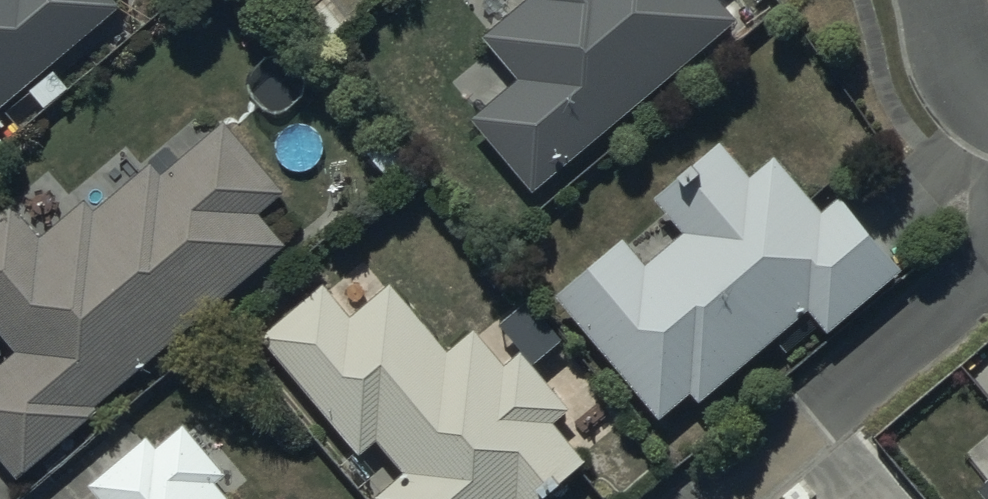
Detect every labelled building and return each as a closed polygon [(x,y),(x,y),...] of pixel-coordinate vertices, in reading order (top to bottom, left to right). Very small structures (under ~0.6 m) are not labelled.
[(113,0),(0,0),(0,105),(117,4),(113,0)] [(482,34),(517,77),(468,117),(528,191),(736,21),(719,0),(524,0),(482,34)] [(0,213),(0,328),(17,348),(0,362),(0,459),(17,479),(98,409),(94,405),(283,243),(258,213),(284,190),(224,121),(160,176),(148,161),(92,209),(83,199),(39,237),(10,204),(0,213)] [(624,236),(555,294),(660,418),(691,393),(697,399),(807,306),(826,329),(900,266),(834,187),(813,205),(772,156),(749,175),(718,138),(650,196),(680,232),(646,261),(624,236)] [(262,336),(358,454),(374,439),(403,473),(373,498),(534,498),(583,458),(552,422),(568,409),(519,352),(502,366),(468,327),(442,350),(387,286),(350,318),(321,285),(262,336)] [(88,483),(100,498),(231,498),(218,483),(224,477),(182,425),(155,447),(146,436),(88,483)] [(980,487),(987,497),(987,480),(980,487)]
